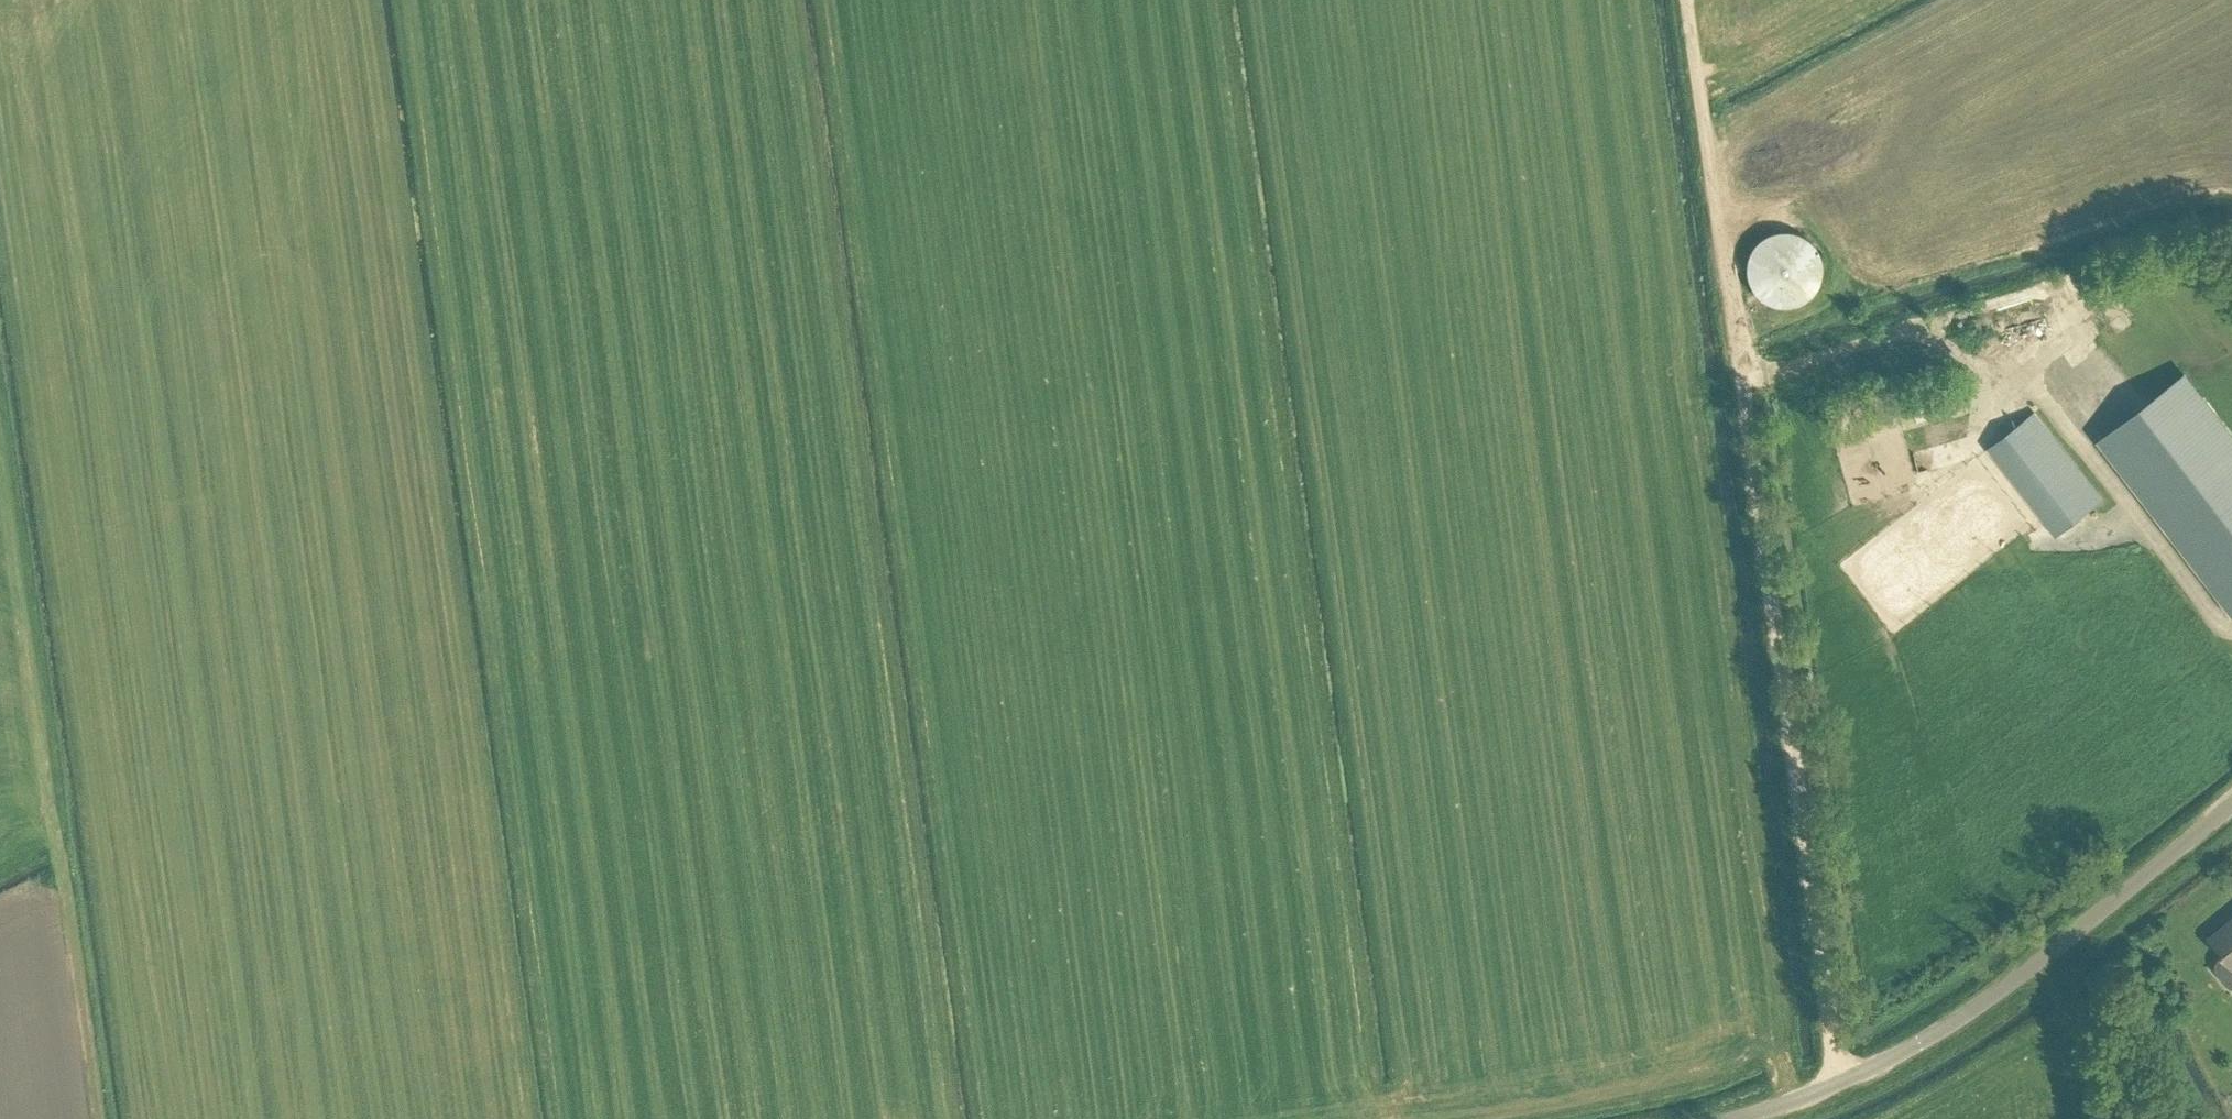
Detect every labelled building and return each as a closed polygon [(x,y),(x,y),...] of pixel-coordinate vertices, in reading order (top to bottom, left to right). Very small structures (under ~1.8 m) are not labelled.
[(2100,437),(2231,608),(2231,434),(2184,372),(2100,437)] [(2035,411),(1993,443),(2059,530),(2102,498),(2035,411)] [(2231,901),(2231,876),(2223,880),(2231,901)] [(2210,935),(2224,952),(2219,956),(2216,961),(2216,968),(2218,973),(2226,983),(2231,986),(2231,918),(2210,935)]
